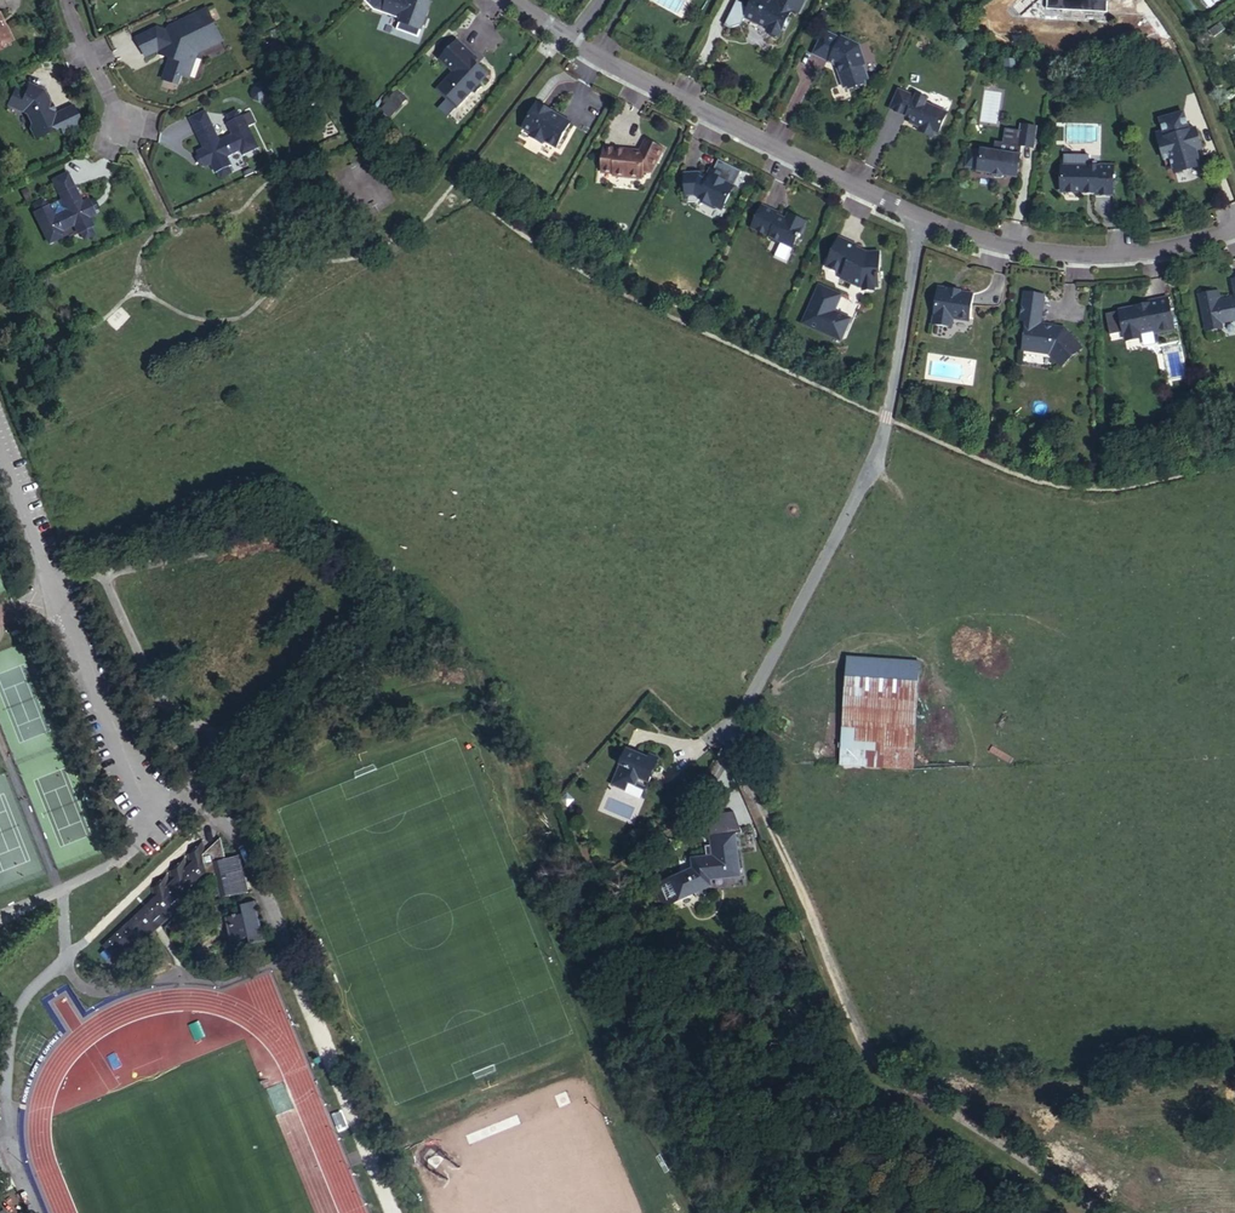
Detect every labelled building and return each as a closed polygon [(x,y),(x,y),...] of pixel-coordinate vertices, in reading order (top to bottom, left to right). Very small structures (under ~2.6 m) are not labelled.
[(383,11),(401,17),(401,19),(406,21),(407,24),(413,26),(417,24),(422,27),(430,3),(423,0),(387,0),(383,11)] [(779,37),(792,10),(799,14),(805,1),(804,0),(779,0),(777,3),(774,1),(773,2),(768,0),(753,0),(746,13),(756,18),(754,21),(769,28),(767,31),(768,32),(768,38),(773,41),(778,37),(779,37)] [(1064,0),(1048,0),(1047,10),(1063,10),(1064,0)] [(1063,10),(1107,13),(1108,0),(1064,0),(1063,10)] [(181,21),(169,27),(167,31),(158,28),(137,38),(146,56),(159,50),(163,52),(167,50),(170,57),(163,79),(179,85),(182,76),(189,78),(198,53),(222,41),(207,9),(187,18),(189,21),(182,24),(181,21)] [(9,42),(11,38),(6,28),(3,27),(0,21),(1,19),(0,17),(0,47),(9,42)] [(822,34),(813,54),(836,65),(838,65),(841,71),(838,72),(843,88),(847,86),(848,89),(865,84),(864,80),(868,79),(863,64),(865,64),(859,45),(841,36),(839,42),(822,34)] [(469,57),(472,54),(457,41),(440,59),(454,72),(438,90),(448,99),(449,97),(458,106),(473,90),(475,92),(481,86),(478,84),(488,74),(469,57)] [(25,93),(15,89),(8,104),(18,108),(18,110),(26,113),(31,124),(30,128),(34,136),(38,138),(59,127),(62,134),(81,125),(72,106),(54,114),(43,91),(29,85),(25,93)] [(918,131),(933,137),(935,132),(938,134),(947,113),(925,103),(927,99),(916,95),(916,96),(898,89),(890,109),(912,119),(911,122),(920,126),(918,131)] [(398,108),(406,98),(397,90),(389,99),(398,108)] [(389,99),(387,101),(396,110),(398,108),(389,99)] [(552,113),(553,111),(537,102),(522,129),(530,133),(529,136),(543,144),(544,141),(556,148),(570,123),(552,113)] [(212,125),(197,132),(204,148),(197,152),(205,167),(212,164),(216,173),(218,172),(221,178),(231,174),(229,167),(231,166),(225,153),(239,146),(241,151),(256,144),(241,113),(239,114),(235,107),(225,112),(228,118),(226,119),(233,135),(219,141),(212,125)] [(190,119),(197,132),(212,125),(205,112),(190,119)] [(1194,167),(1199,164),(1200,164),(1196,150),(1201,149),(1195,128),(1188,130),(1183,112),(1160,119),(1164,131),(1165,137),(1158,139),(1162,151),(1163,154),(1164,156),(1167,157),(1170,157),(1173,168),(1174,171),(1179,171),(1181,171),(1185,171),(1191,169),(1194,167)] [(70,140),(73,147),(79,144),(75,137),(70,140)] [(617,149),(604,148),(602,172),(614,173),(613,175),(641,178),(642,170),(651,171),(662,149),(646,141),(639,154),(635,152),(617,150),(617,149)] [(1017,178),(1020,156),(981,150),(981,151),(968,149),(966,167),(978,169),(978,172),(991,174),(993,178),(1001,178),(1004,176),(1017,178)] [(1164,156),(1163,154),(1162,151),(1167,170),(1173,168),(1170,157),(1167,157),(1164,156)] [(705,176),(699,172),(684,173),(686,202),(698,202),(699,199),(719,209),(723,207),(741,171),(718,159),(713,170),(709,177),(705,176)] [(1095,191),(1095,195),(1113,196),(1113,165),(1097,165),(1098,166),(1061,165),(1061,190),(1064,193),(1081,193),(1084,191),(1095,191)] [(46,177),(52,191),(67,183),(60,170),(46,177)] [(82,196),(75,200),(67,183),(52,191),(60,207),(46,213),(39,198),(37,200),(33,193),(23,198),(26,204),(24,206),(39,237),(54,230),(52,225),(66,219),(72,231),(74,230),(77,236),(87,232),(84,225),(87,224),(82,215),(90,212),(82,196)] [(27,185),(19,188),(23,197),(31,193),(27,185)] [(778,212),(762,205),(751,228),(770,237),(769,237),(770,238),(771,240),(778,243),(780,242),(792,248),(797,237),(799,238),(806,222),(791,215),(788,220),(777,214),(778,212)] [(855,249),(857,245),(839,237),(826,267),(843,274),(841,279),(860,288),(862,288),(865,291),(872,291),(875,287),(877,287),(876,274),(880,274),(879,252),(867,252),(866,254),(855,249)] [(840,295),(819,286),(803,323),(840,340),(849,319),(833,311),(840,295)] [(960,292),(960,290),(938,287),(933,324),(952,327),(953,319),(969,321),(973,294),(960,292)] [(1215,292),(1199,295),(1206,331),(1222,328),(1221,323),(1234,320),(1234,298),(1220,301),(1219,296),(1216,297),(1215,292)] [(1040,323),(1044,295),(1025,293),(1020,321),(1027,322),(1023,350),(1050,354),(1061,366),(1081,348),(1064,328),(1045,325),(1045,324),(1040,323)] [(1168,297),(1148,301),(1149,305),(1135,308),(1135,306),(1119,310),(1124,338),(1128,341),(1138,338),(1141,335),(1140,333),(1154,330),(1155,333),(1174,329),(1168,297)] [(913,769),(920,661),(847,657),(840,764),(913,769)] [(628,783),(646,790),(657,762),(626,749),(612,785),(625,791),(628,783)] [(710,879),(740,876),(735,834),(710,837),(713,856),(692,858),(694,868),(660,883),(656,892),(660,901),(669,905),(710,886),(710,879)] [(222,843),(211,853),(212,857),(223,847),(222,843)] [(223,847),(212,857),(217,875),(223,897),(247,891),(238,857),(226,860),(223,847)] [(208,875),(204,860),(201,848),(192,856),(194,865),(185,873),(183,865),(174,873),(176,882),(167,890),(165,882),(155,891),(157,899),(104,950),(115,962),(208,875)] [(211,853),(204,860),(208,875),(210,881),(217,875),(212,857),(211,853)] [(210,881),(208,875),(115,962),(119,966),(171,918),(210,881)] [(256,904),(241,908),(243,917),(227,921),(232,943),(248,939),(249,944),(264,941),(256,904)] [(12,1178),(0,1153),(0,1184),(12,1178)]
